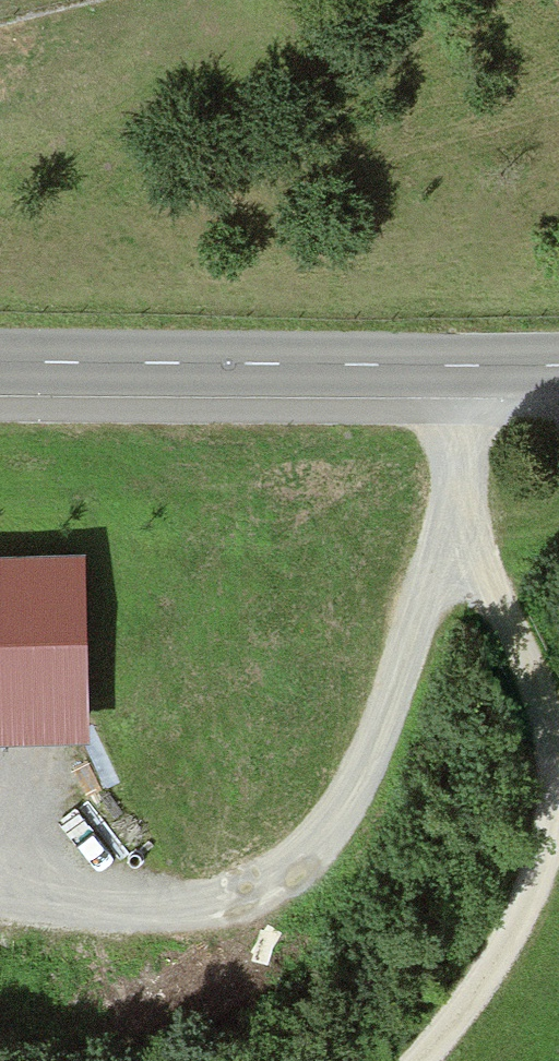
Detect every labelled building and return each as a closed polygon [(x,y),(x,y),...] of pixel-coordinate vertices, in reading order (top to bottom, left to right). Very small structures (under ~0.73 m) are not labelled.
[(0,564),(0,752),(86,749),(81,562),(0,564)]
